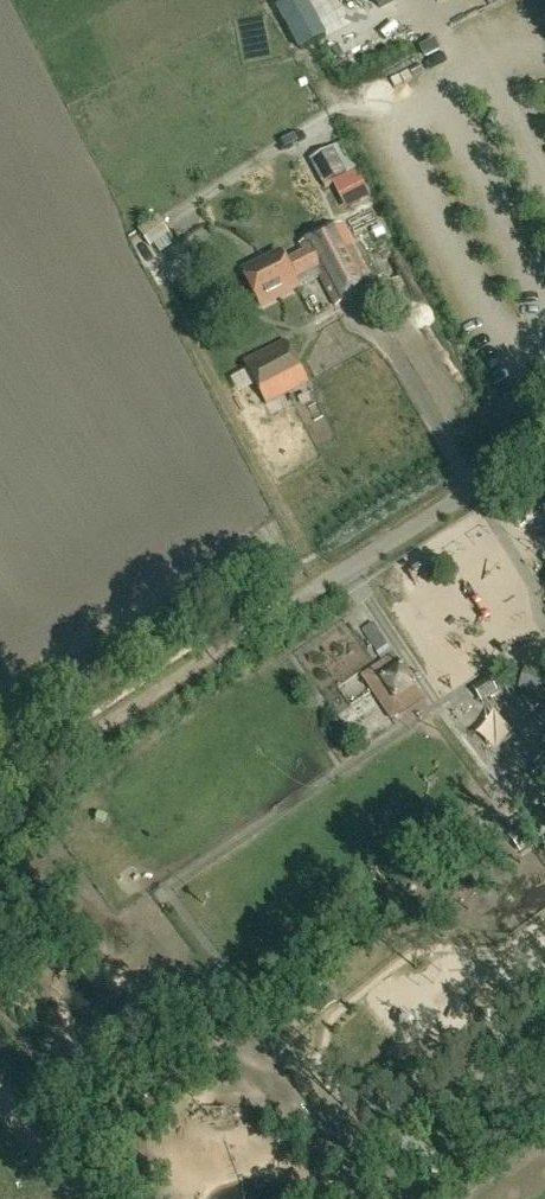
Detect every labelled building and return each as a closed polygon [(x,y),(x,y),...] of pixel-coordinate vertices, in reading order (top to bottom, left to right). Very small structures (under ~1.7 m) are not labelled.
[(332,0),(279,0),(302,43),(343,21),(332,0)] [(320,160),(342,139),(327,124),(306,144),(320,160)] [(372,194),(358,168),(333,181),(346,207),(372,194)] [(160,248),(177,236),(164,216),(147,227),(160,248)] [(371,286),(339,222),(301,241),(306,250),(284,261),(279,252),(242,271),(260,305),(297,286),(292,277),(314,266),(334,305),(371,286)] [(293,347),(249,370),(265,403),(310,380),(293,347)] [(394,654),(361,676),(392,721),(425,699),(394,654)] [(490,679),(473,690),(481,701),(497,690),(490,679)] [(363,734),(384,721),(377,710),(356,722),(363,734)] [(544,781),(544,758),(534,767),(544,781)] [(256,1073),(275,1073),(275,1058),(256,1059),(256,1073)]
